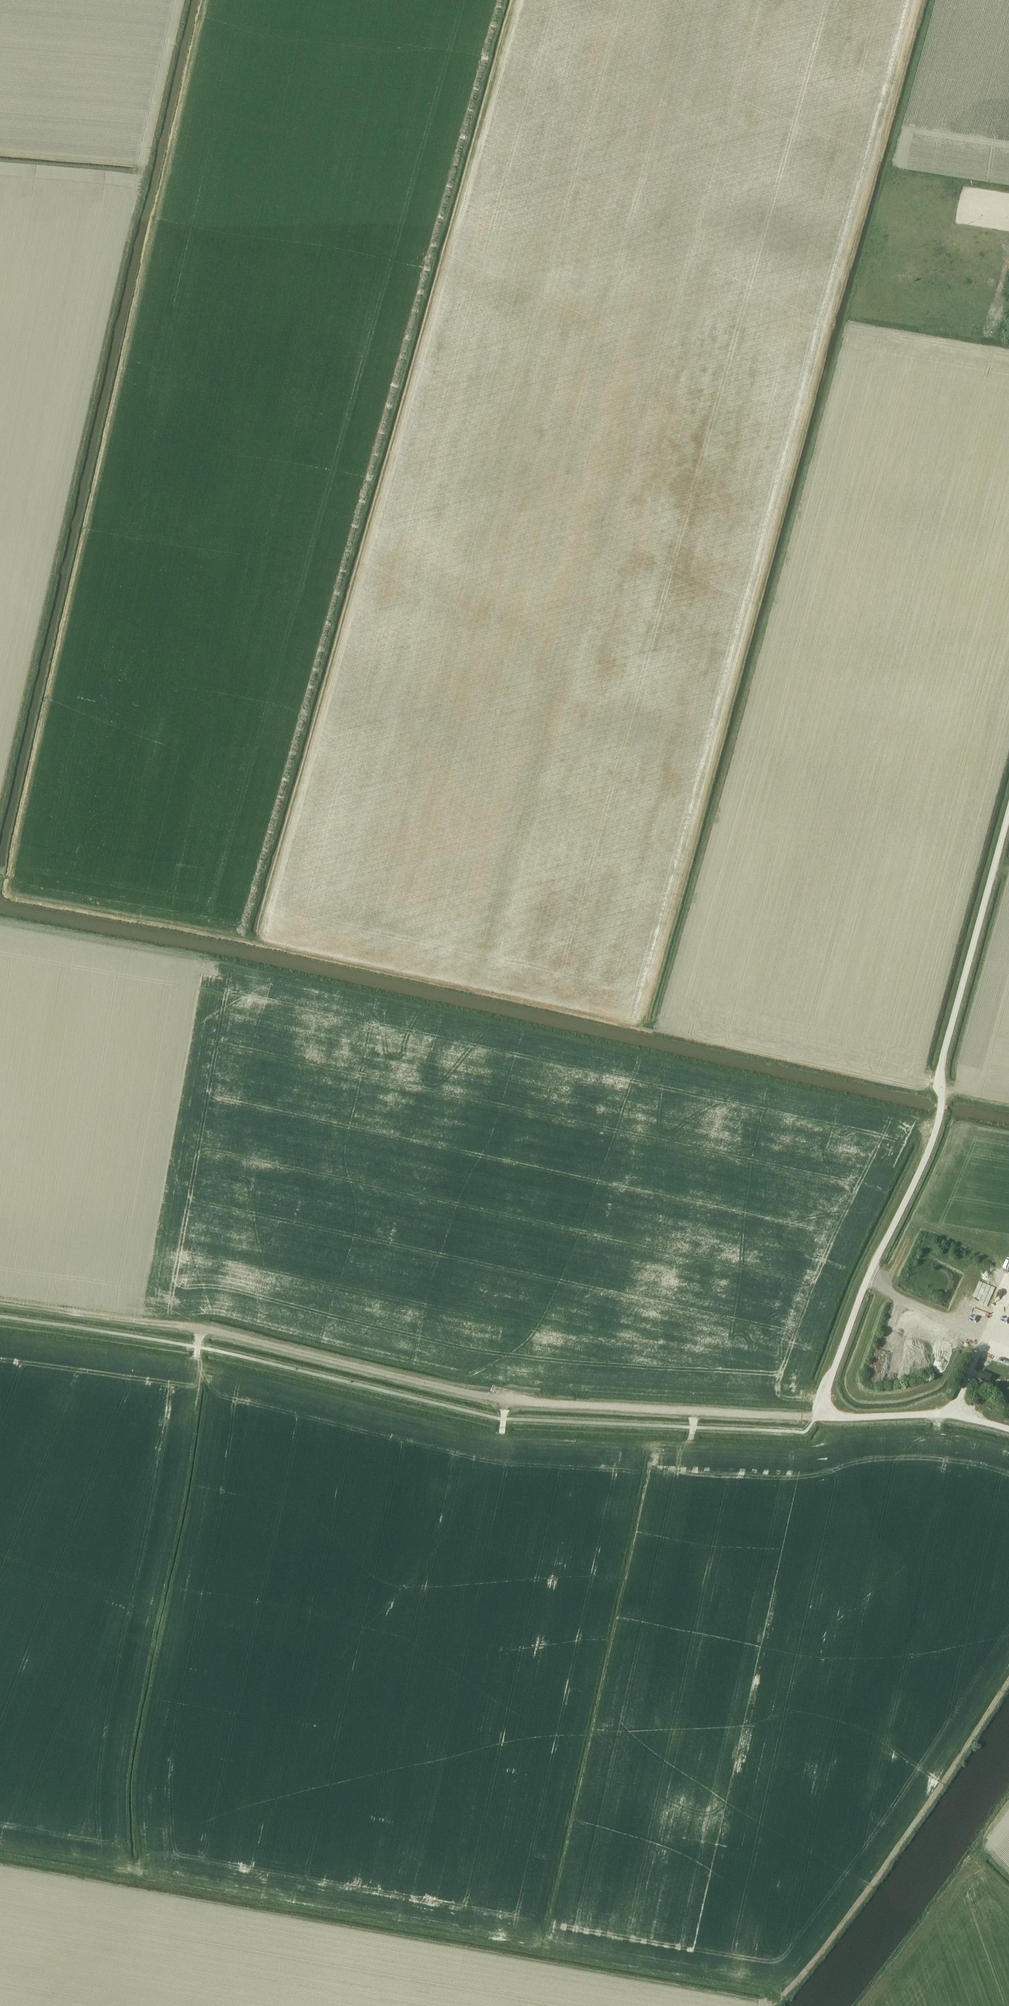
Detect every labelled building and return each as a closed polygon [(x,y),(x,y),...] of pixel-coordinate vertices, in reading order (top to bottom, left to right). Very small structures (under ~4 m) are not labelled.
[(989,1384),(992,1376),(981,1372),(978,1379),(989,1384)]
